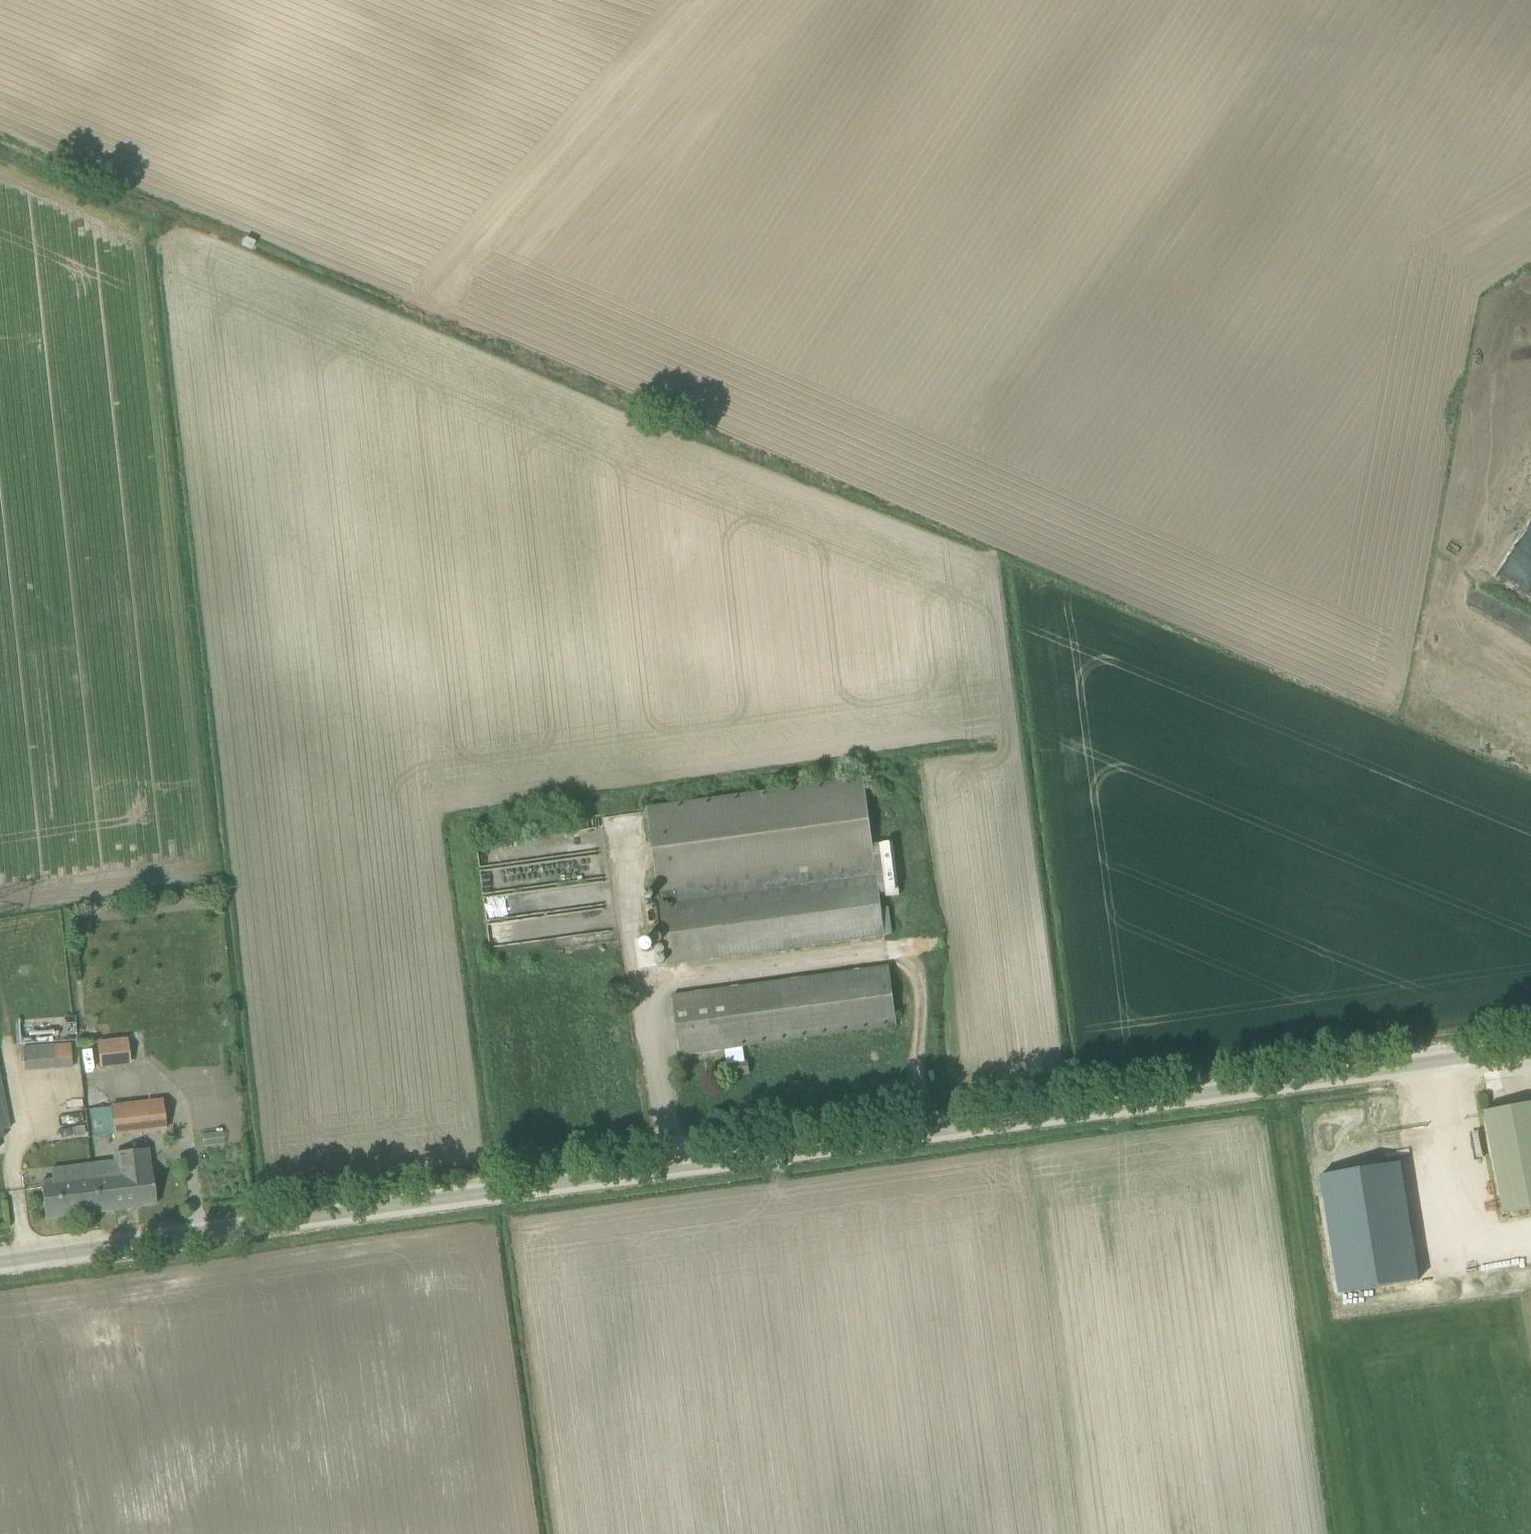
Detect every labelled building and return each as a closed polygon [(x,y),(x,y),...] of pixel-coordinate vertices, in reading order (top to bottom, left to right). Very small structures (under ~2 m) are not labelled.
[(646,808),(651,841),(658,894),(875,864),(863,778),(646,808)] [(668,902),(659,903),(668,966),(885,937),(876,876),(668,904),(668,902)] [(897,1025),(894,1002),(888,966),(672,996),(677,1031),(680,1055),(897,1025)] [(127,1038),(97,1042),(100,1068),(130,1065),(127,1038)] [(69,1044),(22,1047),(24,1071),(71,1069),(69,1044)] [(3,1139),(2,1131),(10,1129),(0,1074),(0,1140),(3,1139)] [(164,1102),(114,1106),(116,1135),(167,1130),(164,1102)] [(1484,1113),(1488,1132),(1502,1215),(1530,1209),(1530,1104),(1484,1113)] [(41,1182),(42,1188),(46,1219),(156,1205),(148,1149),(115,1153),(116,1161),(51,1170),(53,1181),(41,1182)] [(1323,1175),(1340,1294),(1419,1281),(1402,1162),(1323,1175)] [(1530,1259),(1530,1217),(1516,1218),(1518,1260),(1530,1259)]
